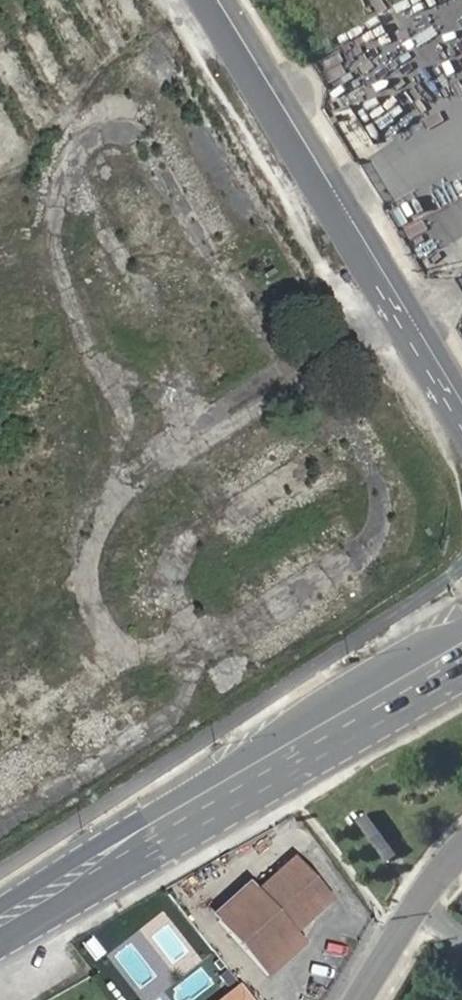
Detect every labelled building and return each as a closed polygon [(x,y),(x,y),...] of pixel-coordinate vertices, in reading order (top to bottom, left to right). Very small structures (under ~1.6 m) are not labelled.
[(421,53),(439,42),(425,20),(408,30),(421,53)] [(366,811),(355,817),(388,862),(392,858),(397,854),(366,811)] [(302,939),(293,928),(329,896),(294,856),(257,889),(254,885),(217,918),(265,972),(302,939)] [(248,878),(211,911),(217,918),(254,885),(248,878)] [(241,985),(223,999),(253,999),(241,985)]
